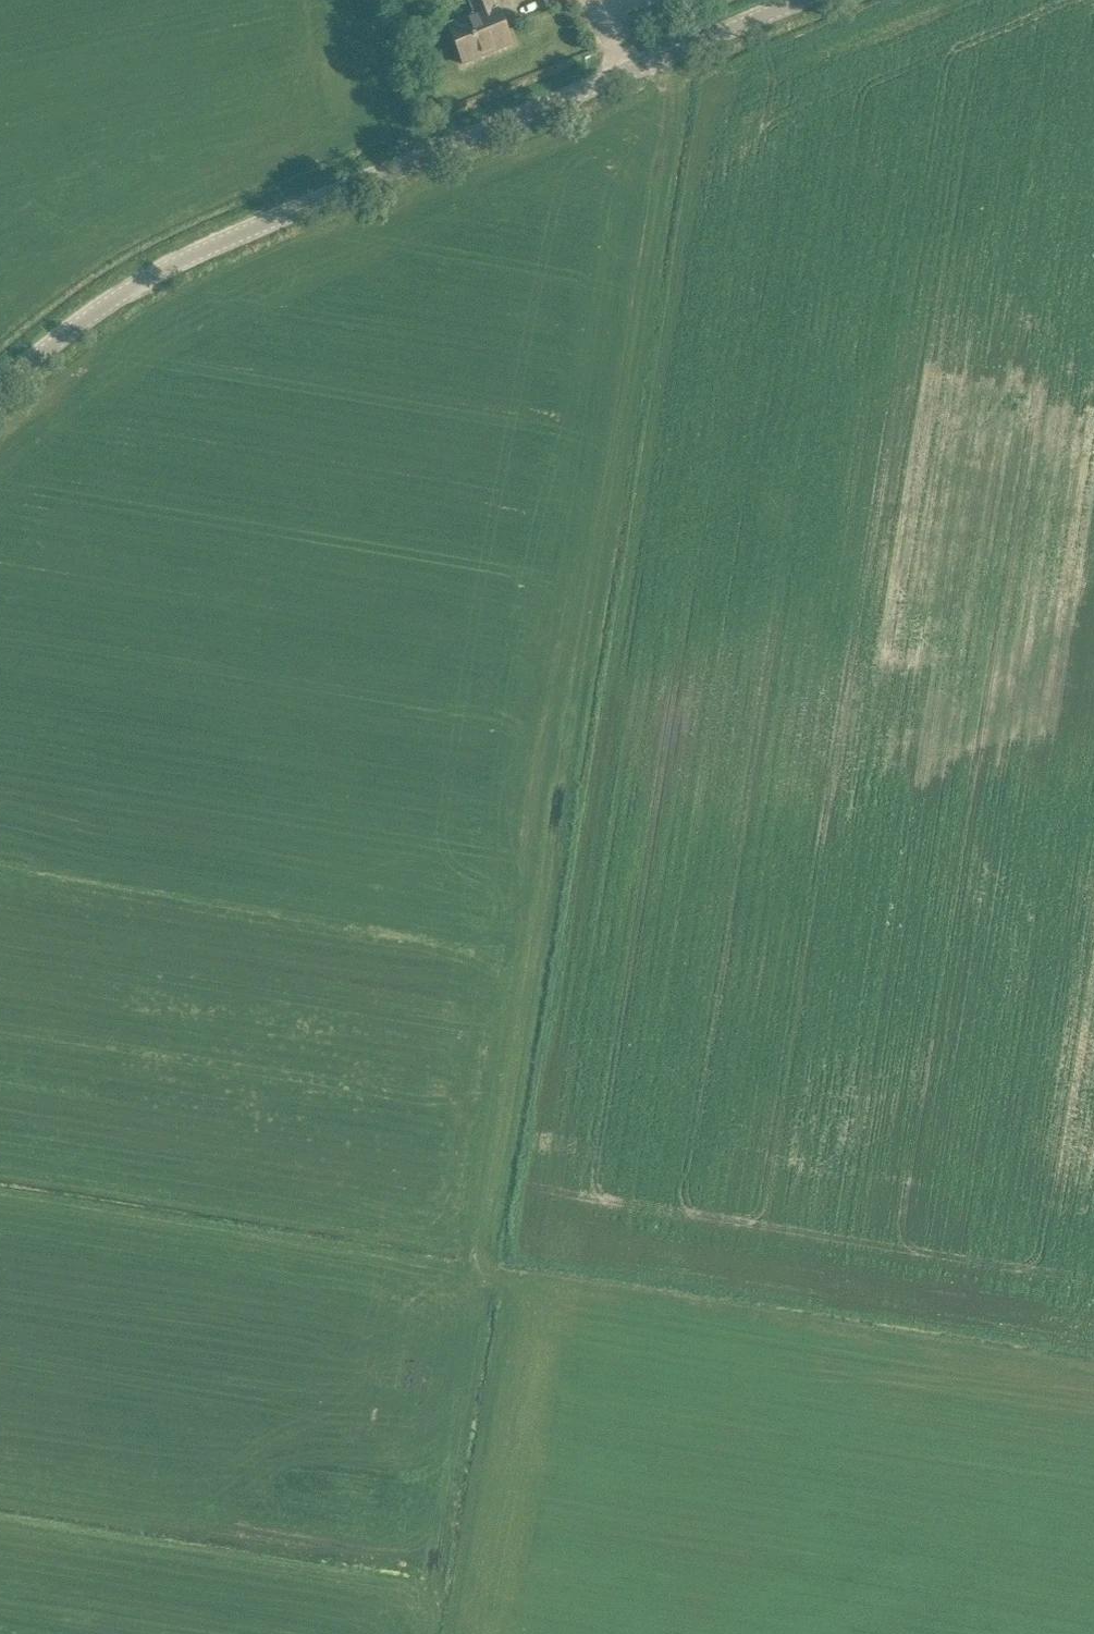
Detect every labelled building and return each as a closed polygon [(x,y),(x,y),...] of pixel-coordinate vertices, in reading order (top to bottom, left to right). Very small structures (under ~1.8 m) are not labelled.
[(476,17),(448,28),(463,65),(511,45),(497,10),(494,11),(489,0),(469,0),(476,17)]
